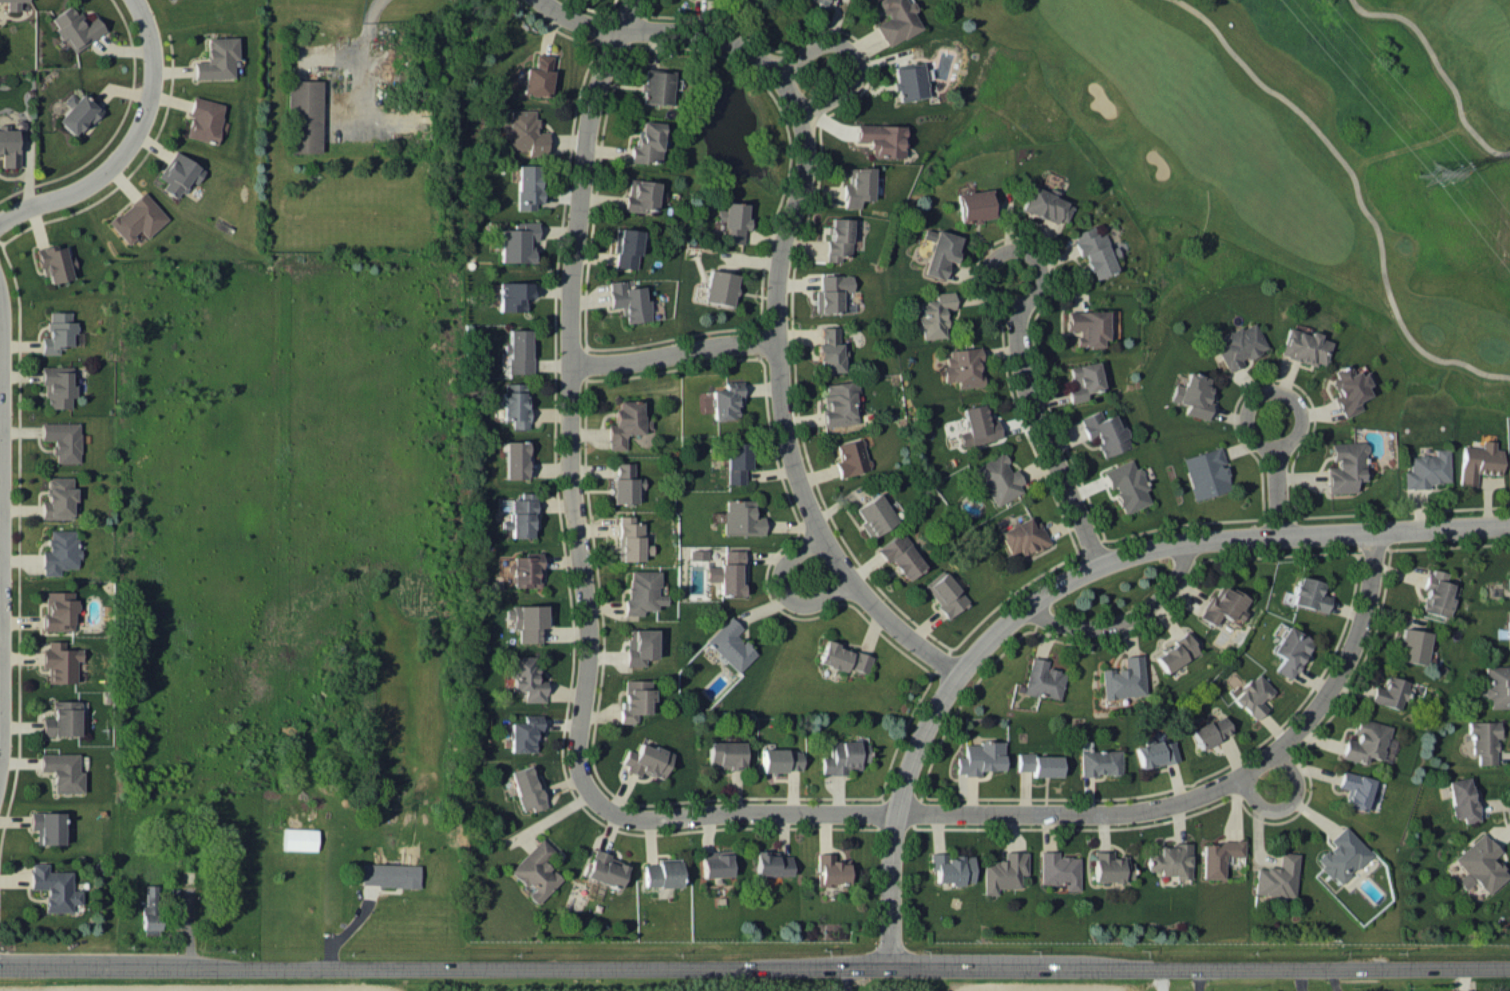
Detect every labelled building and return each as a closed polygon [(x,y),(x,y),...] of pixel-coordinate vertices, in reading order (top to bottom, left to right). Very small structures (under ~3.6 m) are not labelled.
[(7,10),(20,10),(20,0),(27,0),(7,0),(7,10)] [(921,27),(907,0),(875,0),(883,11),(873,20),(889,47),(921,27)] [(73,51),(107,29),(97,14),(86,21),(78,10),(74,13),(69,5),(48,18),(62,39),(64,37),(73,51)] [(233,77),(232,59),(237,59),(236,36),(206,37),(206,61),(193,61),(194,78),(233,77)] [(548,96),(553,55),(534,53),(532,67),(525,66),(522,92),(548,96)] [(918,60),(926,94),(899,100),(892,65),(918,60)] [(673,71),(643,70),(641,103),(671,104),(673,71)] [(321,79),(289,80),(290,152),(322,151),(321,79)] [(56,120),(74,137),(98,111),(73,89),(62,101),(68,106),(56,120)] [(183,135),(215,143),(218,131),(224,133),(226,122),(219,120),(224,104),(194,96),(183,135)] [(508,148),(529,148),(529,155),(547,155),(548,132),(536,132),(536,110),(509,109),(508,148)] [(660,163),(662,122),(639,121),(638,144),(630,144),(629,161),(660,163)] [(904,125),(855,124),(855,141),(869,141),(869,156),(903,157),(904,125)] [(17,129),(0,129),(0,152),(1,152),(1,167),(17,167),(17,129)] [(165,182),(161,188),(177,199),(189,180),(195,183),(204,170),(174,150),(157,176),(165,182)] [(518,209),(535,209),(535,202),(540,202),(539,164),(517,164),(518,209)] [(842,208),(858,208),(858,200),(872,200),(871,167),(847,167),(847,183),(842,183),(842,208)] [(625,210),(645,212),(645,209),(656,209),(657,180),(627,179),(625,210)] [(1064,202),(1057,223),(1014,209),(1026,182),(1064,202)] [(988,189),(991,214),(957,221),(955,191),(988,189)] [(108,222),(127,243),(140,231),(146,238),(167,218),(143,191),(108,222)] [(743,243),(743,230),(747,230),(748,202),(724,202),(724,209),(717,208),(717,220),(725,220),(724,243),(743,243)] [(826,261),(838,261),(839,256),(849,256),(849,240),(854,240),(855,218),(827,217),(826,261)] [(500,261),(532,262),(532,239),(537,239),(537,221),(514,221),(514,229),(501,228),(500,261)] [(1071,234),(1090,279),(1113,269),(1094,224),(1071,234)] [(613,266),(636,269),(641,230),(618,227),(613,266)] [(960,236),(925,227),(922,238),(931,240),(922,274),(943,279),(948,260),(953,262),(960,236)] [(72,277),(70,269),(76,268),(70,244),(54,248),(53,243),(35,248),(41,275),(47,274),(50,283),(72,277)] [(733,305),(737,273),(708,269),(704,301),(733,305)] [(850,290),(851,275),(819,274),(818,289),(814,289),(814,312),(840,313),(840,290),(850,290)] [(532,281),(499,281),(499,311),(525,310),(525,298),(532,298),(532,281)] [(946,337),(945,309),(954,308),(953,291),(934,292),(935,301),(918,301),(920,338),(946,337)] [(1108,310),(1062,309),(1064,328),(1080,332),(1081,349),(1107,345),(1108,310)] [(70,311),(48,311),(48,336),(40,336),(40,354),(59,354),(59,345),(71,345),(71,332),(76,332),(76,322),(70,322),(70,311)] [(1210,341),(1227,369),(1272,348),(1254,320),(1210,341)] [(839,326),(819,326),(820,343),(816,343),(817,372),(841,371),(839,326)] [(1288,326),(1281,351),(1320,363),(1328,341),(1288,326)] [(509,328),(508,373),(534,373),(535,341),(530,341),(530,329),(509,328)] [(983,385),(982,370),(978,371),(976,360),(981,360),(980,346),(946,349),(948,364),(941,365),(943,381),(956,380),(957,387),(983,385)] [(1070,402),(1086,399),(1085,392),(1102,388),(1096,360),(1068,366),(1073,387),(1067,389),(1070,402)] [(1378,391),(1348,408),(1331,378),(1364,362),(1378,391)] [(71,366),(41,366),(40,384),(46,384),(46,407),(70,408),(70,397),(75,397),(75,383),(71,383),(71,366)] [(1174,383),(1169,400),(1186,405),(1184,413),(1206,420),(1212,401),(1205,399),(1212,378),(1187,370),(1182,385),(1174,383)] [(711,389),(712,419),(737,418),(736,397),(742,397),(741,380),(724,381),(724,388),(711,389)] [(820,384),(824,426),(857,422),(853,391),(857,391),(856,380),(820,384)] [(501,383),(501,406),(502,406),(503,419),(512,419),(512,428),(530,428),(530,391),(525,391),(525,382),(501,383)] [(626,449),(626,432),(651,431),(650,415),(641,415),(641,399),(616,400),(616,423),(608,423),(608,449),(626,449)] [(1001,437),(996,417),(987,419),(983,403),(961,408),(966,430),(959,432),(962,446),(1001,437)] [(1130,446),(1123,425),(1117,427),(1112,414),(1101,418),(1098,410),(1079,417),(1086,437),(1093,435),(1101,456),(1130,446)] [(54,462),(80,461),(79,422),(41,422),(41,439),(53,439),(54,462)] [(834,461),(838,476),(868,468),(860,437),(834,443),(839,460),(834,461)] [(506,477),(527,478),(528,440),(506,440),(506,477)] [(744,483),(744,468),(749,468),(750,440),(727,440),(726,483),(744,483)] [(1327,492),(1354,491),(1354,479),(1366,479),(1365,441),(1331,442),(1332,466),(1326,467),(1327,492)] [(1182,457),(1195,499),(1231,488),(1218,446),(1182,457)] [(1462,446),(1460,469),(1498,474),(1500,448),(1462,446)] [(1407,452),(1446,450),(1448,477),(1410,480),(1407,452)] [(976,464),(994,505),(1025,491),(1015,468),(1011,470),(1002,452),(976,464)] [(1102,471),(1109,488),(1112,487),(1123,513),(1151,502),(1137,467),(1134,468),(1130,459),(1102,471)] [(613,502),(636,503),(636,488),(643,488),(643,476),(633,476),(633,462),(613,461),(613,502)] [(72,476),(46,476),(46,500),(40,500),(41,518),(73,517),(72,476)] [(511,536),(534,537),(534,492),(521,492),(521,498),(511,498),(511,520),(502,520),(502,528),(511,528),(511,536)] [(868,537),(896,522),(880,493),(852,507),(868,537)] [(763,534),(763,516),(752,515),(752,500),(724,499),(723,533),(763,534)] [(617,560),(642,560),(643,554),(651,554),(651,544),(642,543),(642,521),(633,521),(633,515),(618,515),(617,560)] [(998,529),(1008,553),(1018,549),(1021,555),(1049,544),(1040,520),(1031,524),(1029,517),(998,529)] [(77,529),(48,529),(48,550),(42,550),(42,575),(59,575),(59,568),(77,568),(77,529)] [(875,548),(886,562),(890,559),(905,580),(925,565),(899,531),(875,548)] [(742,594),(743,550),(723,549),(722,565),(706,565),(706,580),(719,581),(718,594),(742,594)] [(541,552),(523,551),(523,556),(512,555),(512,586),(541,586),(541,552)] [(968,599),(940,568),(921,586),(949,617),(968,599)] [(1420,610),(1448,617),(1452,597),(1448,596),(1451,583),(1443,581),(1446,572),(1428,568),(1423,589),(1425,589),(1420,610)] [(658,570),(626,570),(627,614),(643,614),(643,609),(656,609),(656,603),(666,603),(666,594),(658,594),(658,570)] [(1290,604),(1325,612),(1329,595),(1318,593),(1320,581),(1297,575),(1290,604)] [(1247,597),(1219,581),(1199,617),(1212,625),(1219,614),(1230,621),(1233,616),(1241,620),(1246,611),(1241,608),(1247,597)] [(43,590),(43,629),(72,630),(72,611),(77,611),(77,600),(72,599),(72,591),(43,590)] [(545,604),(504,605),(505,617),(511,617),(511,628),(518,628),(518,642),(538,642),(538,627),(545,627),(545,604)] [(741,628),(729,616),(705,640),(737,672),(756,653),(735,634),(741,628)] [(1274,669),(1289,679),(1313,641),(1286,625),(1270,650),(1281,657),(1274,669)] [(1429,632),(1401,627),(1396,659),(1424,664),(1429,632)] [(626,665),(644,665),(644,657),(655,657),(656,629),(627,628),(626,665)] [(1197,655),(1187,631),(1172,637),(1175,644),(1154,652),(1162,670),(1197,655)] [(872,655),(825,639),(817,662),(845,671),(846,666),(866,673),(872,655)] [(64,640),(47,640),(47,648),(41,648),(41,667),(47,667),(46,682),(75,682),(75,660),(80,660),(81,648),(64,648),(64,640)] [(1104,698),(1145,694),(1141,653),(1123,655),(1124,668),(1113,669),(1113,667),(1101,668),(1104,698)] [(523,701),(544,701),(545,680),(536,680),(536,655),(511,655),(510,690),(524,690),(523,701)] [(1066,671),(1047,667),(1049,659),(1031,656),(1024,692),(1060,699),(1066,671)] [(1484,697),(1488,697),(1488,707),(1506,707),(1506,711),(1509,711),(1509,665),(1484,665),(1484,697)] [(1273,690),(1258,673),(1251,680),(1247,676),(1229,694),(1254,720),(1267,708),(1261,701),(1273,690)] [(1381,688),(1373,685),(1369,700),(1399,710),(1408,681),(1385,674),(1381,688)] [(635,713),(649,713),(649,700),(652,700),(652,679),(625,679),(624,701),(620,701),(619,722),(635,722),(635,713)] [(41,735),(78,735),(79,700),(51,699),(51,717),(41,717),(41,735)] [(509,751),(533,751),(534,731),(540,731),(541,714),(522,714),(522,722),(509,722),(509,751)] [(1232,733),(1223,714),(1191,728),(1200,747),(1232,733)] [(1345,738),(1340,757),(1364,763),(1365,756),(1381,760),(1390,726),(1357,717),(1351,739),(1345,738)] [(1477,764),(1494,763),(1494,737),(1498,737),(1497,720),(1466,721),(1467,732),(1471,732),(1471,753),(1476,752),(1477,764)] [(1135,746),(1142,769),(1179,758),(1173,739),(1160,743),(1159,739),(1135,746)] [(672,754),(641,740),(635,752),(627,749),(620,765),(640,774),(641,770),(662,779),(672,754)] [(744,741),(709,740),(708,767),(743,768),(744,741)] [(821,756),(821,774),(846,773),(846,768),(860,768),(860,761),(867,761),(867,740),(830,741),(830,756),(821,756)] [(1003,769),(1003,741),(965,742),(965,756),(956,756),(956,775),(980,774),(980,769),(1003,769)] [(761,770),(801,770),(800,748),(761,749),(761,770)] [(1121,773),(1121,749),(1080,750),(1081,774),(1121,773)] [(78,752),(40,753),(40,770),(52,770),(53,792),(83,791),(83,770),(78,770),(78,752)] [(1061,754),(1017,753),(1017,770),(1032,770),(1032,775),(1060,776),(1061,754)] [(520,809),(531,806),(532,810),(544,806),(531,764),(509,771),(520,809)] [(1372,778),(1341,770),(1337,786),(1348,789),(1343,806),(1364,811),(1372,778)] [(1445,780),(1452,818),(1461,817),(1462,822),(1478,820),(1474,797),(1470,798),(1467,776),(1445,780)] [(63,844),(63,812),(29,812),(29,829),(35,829),(35,844),(63,844)] [(316,850),(316,829),(283,828),(282,849),(316,850)] [(1371,853),(1346,828),(1314,859),(1338,884),(1371,853)] [(1452,858),(1464,871),(1455,880),(1463,889),(1473,880),(1486,894),(1507,875),(1491,857),(1498,851),(1482,832),(1452,858)] [(509,870),(530,891),(526,895),(535,904),(560,879),(541,860),(552,849),(540,837),(509,870)] [(1203,840),(1202,877),(1223,878),(1224,855),(1244,856),(1244,841),(1203,840)] [(1190,878),(1190,842),(1170,842),(1170,845),(1157,845),(1157,853),(1147,853),(1147,870),(1158,870),(1158,874),(1175,875),(1175,878),(1190,878)] [(583,875),(618,888),(628,863),(592,850),(583,875)] [(701,851),(702,876),(730,875),(730,850),(701,851)] [(983,861),(984,893),(997,893),(997,887),(1020,887),(1020,874),(1027,874),(1026,850),(1004,851),(1004,860),(983,861)] [(1079,856),(1058,856),(1058,851),(1041,850),(1040,883),(1065,883),(1065,889),(1079,890),(1079,856)] [(1133,880),(1132,861),(1127,861),(1127,856),(1113,856),(1113,850),(1093,851),(1094,880),(1133,880)] [(790,855),(776,855),(776,851),(755,851),(755,875),(790,875),(790,855)] [(1295,896),(1298,853),(1280,851),(1279,868),(1256,867),(1254,894),(1295,896)] [(847,883),(847,860),(832,860),(832,852),(816,852),(816,883),(847,883)] [(972,856),(945,856),(945,852),(929,852),(929,869),(935,869),(935,883),(963,883),(963,881),(972,881),(972,856)] [(681,885),(680,858),(657,859),(658,863),(644,864),(644,886),(681,885)] [(71,871),(47,871),(47,863),(30,863),(30,888),(44,888),(45,912),(70,912),(70,904),(80,903),(80,890),(71,890),(71,871)] [(419,886),(419,864),(362,863),(361,885),(419,886)] [(141,934),(158,934),(157,884),(144,884),(144,905),(141,906),(141,934)]
